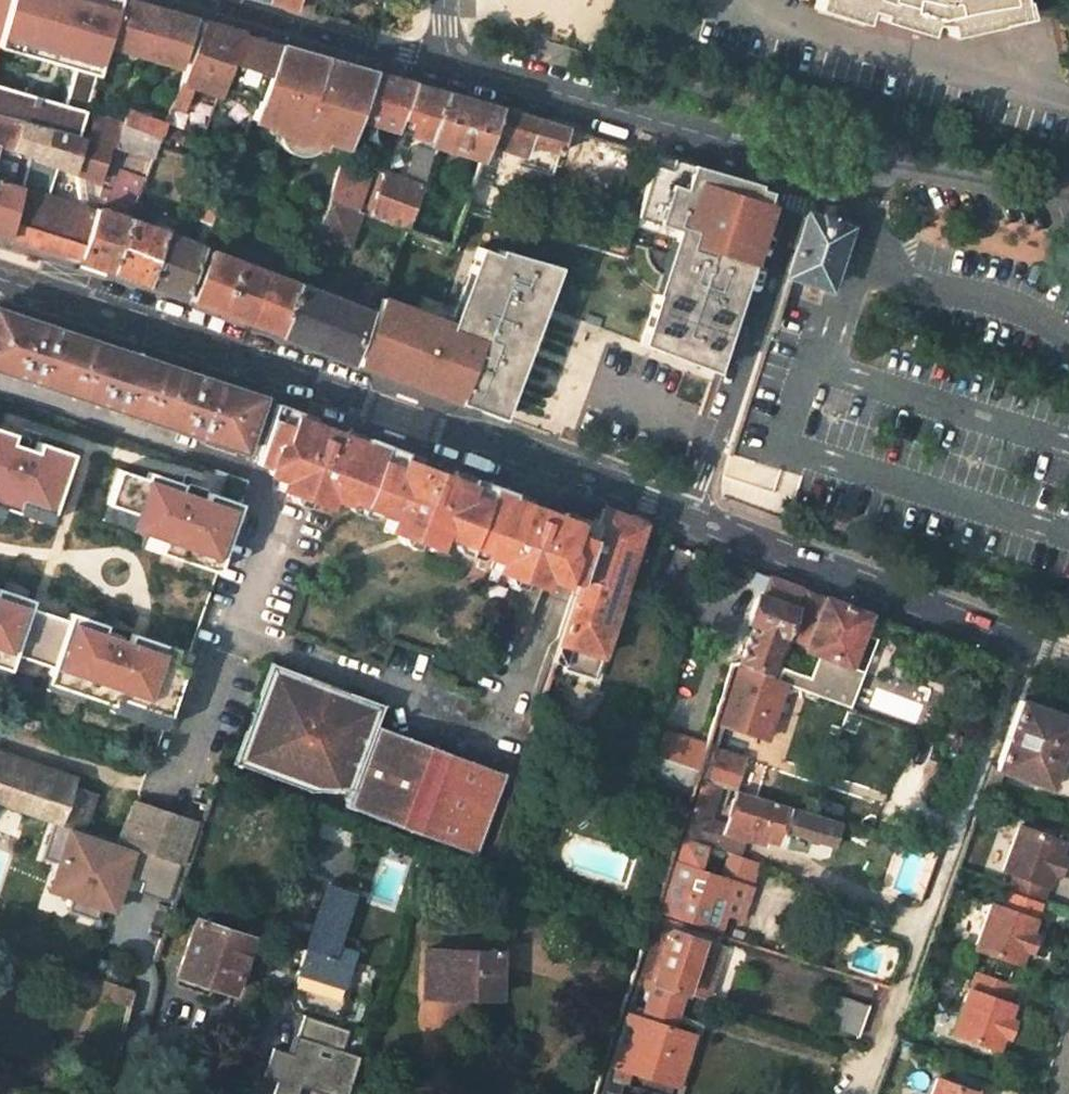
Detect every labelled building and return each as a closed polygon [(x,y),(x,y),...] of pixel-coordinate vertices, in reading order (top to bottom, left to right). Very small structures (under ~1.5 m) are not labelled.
[(0,25),(0,37),(59,55),(56,63),(71,68),(61,104),(86,111),(104,48),(119,0),(7,0),(0,25)] [(104,48),(141,60),(155,9),(126,0),(119,0),(104,48)] [(262,2),(293,11),(296,0),(263,0),(262,2)] [(313,0),(296,0),(293,11),(309,16),(313,0)] [(1026,18),(1023,0),(1022,0),(1020,1),(1019,0),(815,0),(813,9),(863,24),(867,11),(880,15),(878,21),(926,35),(930,23),(945,24),(947,37),(997,26),(997,24),(1026,18)] [(141,60),(176,70),(192,20),(155,9),(141,60)] [(221,29),(202,23),(168,114),(182,118),(192,94),(252,116),(255,109),(275,53),(277,46),(258,40),(221,29)] [(0,37),(0,47),(56,63),(59,55),(0,37)] [(290,59),(275,53),(255,109),(275,116),(269,132),(287,138),(283,151),(301,157),(305,145),(323,151),(329,132),(350,139),(355,124),(371,82),(355,77),(358,70),(293,51),(290,59)] [(371,82),(355,124),(391,134),(407,85),(373,75),(371,82)] [(391,134),(430,145),(445,96),(407,85),(391,134)] [(61,104),(0,86),(0,116),(5,117),(22,121),(78,140),(86,111),(61,104)] [(430,145),(482,160),(500,112),(445,96),(430,145)] [(154,153),(166,119),(128,107),(122,129),(115,152),(150,163),(154,153)] [(521,169),(547,176),(552,160),(555,160),(572,153),(578,135),(526,120),(500,112),(482,160),(462,213),(488,221),(490,214),(484,211),(505,155),(524,160),(521,169)] [(168,159),(182,118),(168,114),(166,119),(154,153),(168,159)] [(12,154),(22,121),(5,117),(0,134),(0,150),(12,154)] [(122,129),(91,119),(84,142),(107,150),(115,152),(122,129)] [(46,165),(97,181),(107,150),(84,142),(78,140),(22,121),(12,154),(31,160),(46,165)] [(696,170),(655,158),(633,230),(673,243),(640,346),(714,374),(770,203),(761,189),(696,170)] [(36,195),(46,165),(31,160),(22,191),(36,195)] [(129,224),(144,182),(120,173),(113,195),(106,193),(96,212),(129,224)] [(211,174),(194,227),(213,227),(216,220),(222,201),(227,186),(230,180),(211,174)] [(351,216),(364,183),(338,174),(325,207),(351,216)] [(421,190),(382,178),(369,222),(400,231),(406,233),(421,190)] [(0,184),(0,240),(7,242),(22,191),(0,184)] [(222,201),(235,206),(240,191),(227,186),(222,201)] [(36,195),(22,191),(7,242),(59,259),(63,256),(78,261),(95,215),(36,195)] [(314,238),(344,249),(355,217),(351,216),(325,207),(314,238)] [(819,213),(823,224),(806,218),(786,275),(828,290),(846,237),(848,232),(832,227),(840,221),(837,210),(832,208),(828,208),(819,213)] [(129,224),(96,212),(95,215),(78,261),(78,264),(94,270),(110,276),(111,274),(129,224)] [(213,227),(204,252),(209,255),(212,256),(225,223),(216,220),(213,227)] [(204,252),(129,224),(111,274),(147,288),(187,303),(204,252)] [(382,301),(357,368),(406,386),(501,422),(543,310),(558,270),(499,248),(497,254),(479,247),(450,327),(382,301)] [(297,286),(212,256),(209,255),(191,304),(246,325),(278,338),(297,286)] [(366,284),(359,302),(374,308),(382,284),(373,281),(371,287),(366,284)] [(349,365),(368,314),(297,286),(278,338),(283,340),(322,355),(349,365)] [(254,460),(271,411),(261,407),(262,404),(34,327),(0,315),(0,372),(254,460)] [(271,411),(254,460),(286,470),(294,461),(305,433),(308,424),(271,411)] [(343,436),(308,424),(305,433),(339,444),(343,436)] [(452,487),(413,473),(418,458),(345,432),(343,436),(339,444),(305,433),(294,461),(286,470),(278,493),(293,498),(295,505),(308,510),(314,507),(329,512),(333,501),(344,505),(353,502),(376,509),(379,517),(391,521),(388,533),(399,537),(405,547),(413,551),(423,547),(438,553),(442,541),(452,544),(461,541),(483,549),(487,556),(500,562),(496,574),(510,578),(512,587),(522,592),(531,587),(547,593),(556,571),(553,554),(563,529),(523,514),(528,500),(457,473),(452,487)] [(0,436),(0,486),(40,503),(56,457),(0,436)] [(457,473),(418,458),(413,473),(452,487),(457,473)] [(211,489),(201,486),(176,557),(215,572),(245,486),(215,476),(211,489)] [(180,521),(73,478),(61,508),(169,550),(180,521)] [(528,500),(523,514),(563,529),(568,515),(563,513),(549,509),(528,500)] [(559,669),(590,680),(644,531),(645,528),(641,526),(604,510),(552,663),(560,666),(559,669)] [(553,554),(556,571),(577,578),(595,526),(568,515),(563,529),(553,554)] [(738,662),(769,674),(792,609),(790,608),(797,589),(768,577),(760,597),(754,599),(745,620),(750,627),(738,662)] [(20,596),(0,591),(0,657),(5,658),(20,596)] [(806,592),(788,642),(803,647),(820,598),(806,592)] [(820,598),(802,650),(846,666),(865,615),(820,598)] [(127,638),(124,647),(53,631),(41,683),(138,704),(152,644),(127,638)] [(305,792),(347,790),(342,806),(471,853),(502,770),(373,724),(381,702),(339,687),(327,694),(311,688),(305,675),(268,661),(230,764),(305,792)] [(783,686),(737,671),(717,725),(765,742),(783,686)] [(996,771),(1050,791),(1068,737),(1068,720),(1020,702),(996,771)] [(707,747),(668,734),(651,788),(690,801),(707,747)] [(712,750),(706,771),(736,781),(742,760),(712,750)] [(99,798),(0,762),(0,805),(87,834),(99,798)] [(696,843),(715,784),(709,782),(701,779),(682,838),(696,843)] [(841,824),(735,791),(722,830),(752,840),(755,831),(778,840),(781,829),(833,846),(841,824)] [(177,865),(179,865),(194,822),(137,802),(122,846),(130,849),(177,865)] [(666,821),(682,826),(685,816),(670,811),(666,821)] [(1065,845),(1020,829),(1004,873),(1014,877),(1008,894),(1044,907),(1065,845)] [(126,859),(49,832),(40,858),(56,863),(51,879),(74,887),(70,898),(66,911),(94,920),(104,892),(115,896),(122,876),(140,883),(137,893),(164,902),(177,865),(130,849),(126,859)] [(681,838),(658,909),(717,929),(734,881),(696,868),(704,846),(696,843),(682,838),(681,838)] [(74,887),(51,879),(47,890),(70,898),(74,887)] [(361,948),(339,941),(355,893),(327,884),(296,972),(347,989),(361,948)] [(992,908),(976,951),(1002,959),(1017,965),(1022,966),(1044,907),(1008,894),(1002,911),(992,908)] [(229,991),(248,936),(194,917),(176,973),(229,991)] [(669,932),(652,983),(653,984),(663,987),(684,994),(700,943),(669,932)] [(500,996),(502,949),(428,948),(427,994),(500,996)] [(994,979),(1011,985),(1017,965),(1002,959),(994,979)] [(347,989),(296,972),(293,981),(302,1006),(342,1019),(352,991),(347,989)] [(971,989),(956,1033),(1003,1050),(1019,1004),(1012,1003),(1018,987),(1011,985),(994,979),(985,976),(979,992),(971,989)] [(607,1067),(677,1090),(694,1037),(673,1030),(684,994),(663,987),(653,984),(652,983),(640,1019),(625,1014),(607,1067)] [(96,984),(100,1006),(114,1010),(119,991),(96,984)] [(125,1014),(131,994),(130,994),(119,991),(114,1010),(125,1014)] [(834,996),(830,1027),(858,1031),(862,999),(834,996)] [(272,1093),(297,1093),(300,1085),(330,1093),(347,1093),(359,1055),(341,1049),(348,1028),(304,1014),(291,1053),(273,1047),(263,1076),(277,1080),(272,1093)] [(988,1092),(941,1075),(935,1093),(987,1093),(988,1092)] [(599,1093),(615,1093),(619,1080),(605,1076),(599,1093)] [(631,1084),(628,1093),(662,1093),(631,1084)]
